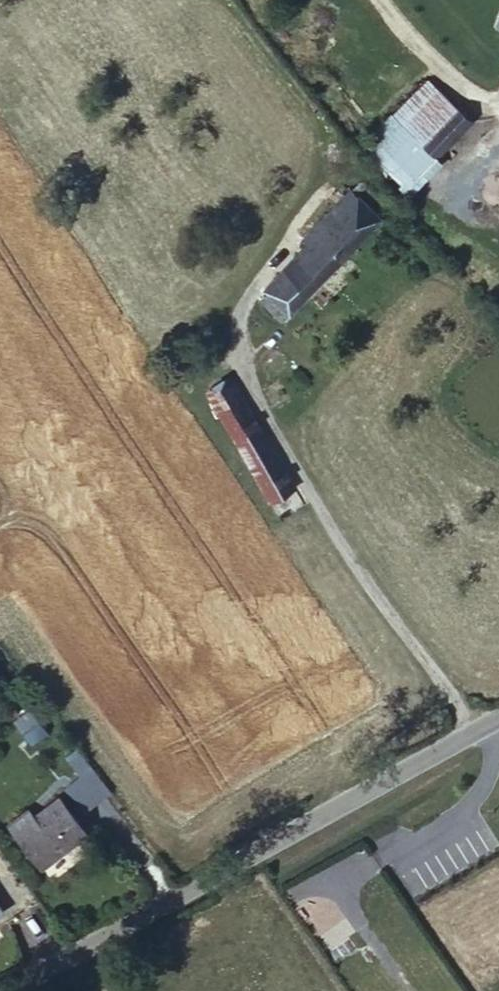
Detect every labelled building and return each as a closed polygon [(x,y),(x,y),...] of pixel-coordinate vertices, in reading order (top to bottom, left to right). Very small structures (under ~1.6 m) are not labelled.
[(399,115),(426,144),(459,113),(432,86),(399,115)] [(459,113),(426,144),(441,161),(473,128),(459,113)] [(315,246),(283,276),(267,291),(290,316),(382,226),(354,196),(308,237),(315,246)] [(267,291),(283,276),(273,267),(259,280),(267,291)] [(284,527),(300,555),(324,541),(231,385),(208,398),(284,527)] [(54,721),(32,693),(23,700),(30,713),(43,727),(54,721)] [(43,727),(30,713),(13,726),(29,748),(46,735),(43,727)] [(27,823),(8,837),(35,873),(79,841),(53,805),(27,823)] [(2,829),(8,837),(27,823),(18,815),(2,829)]
